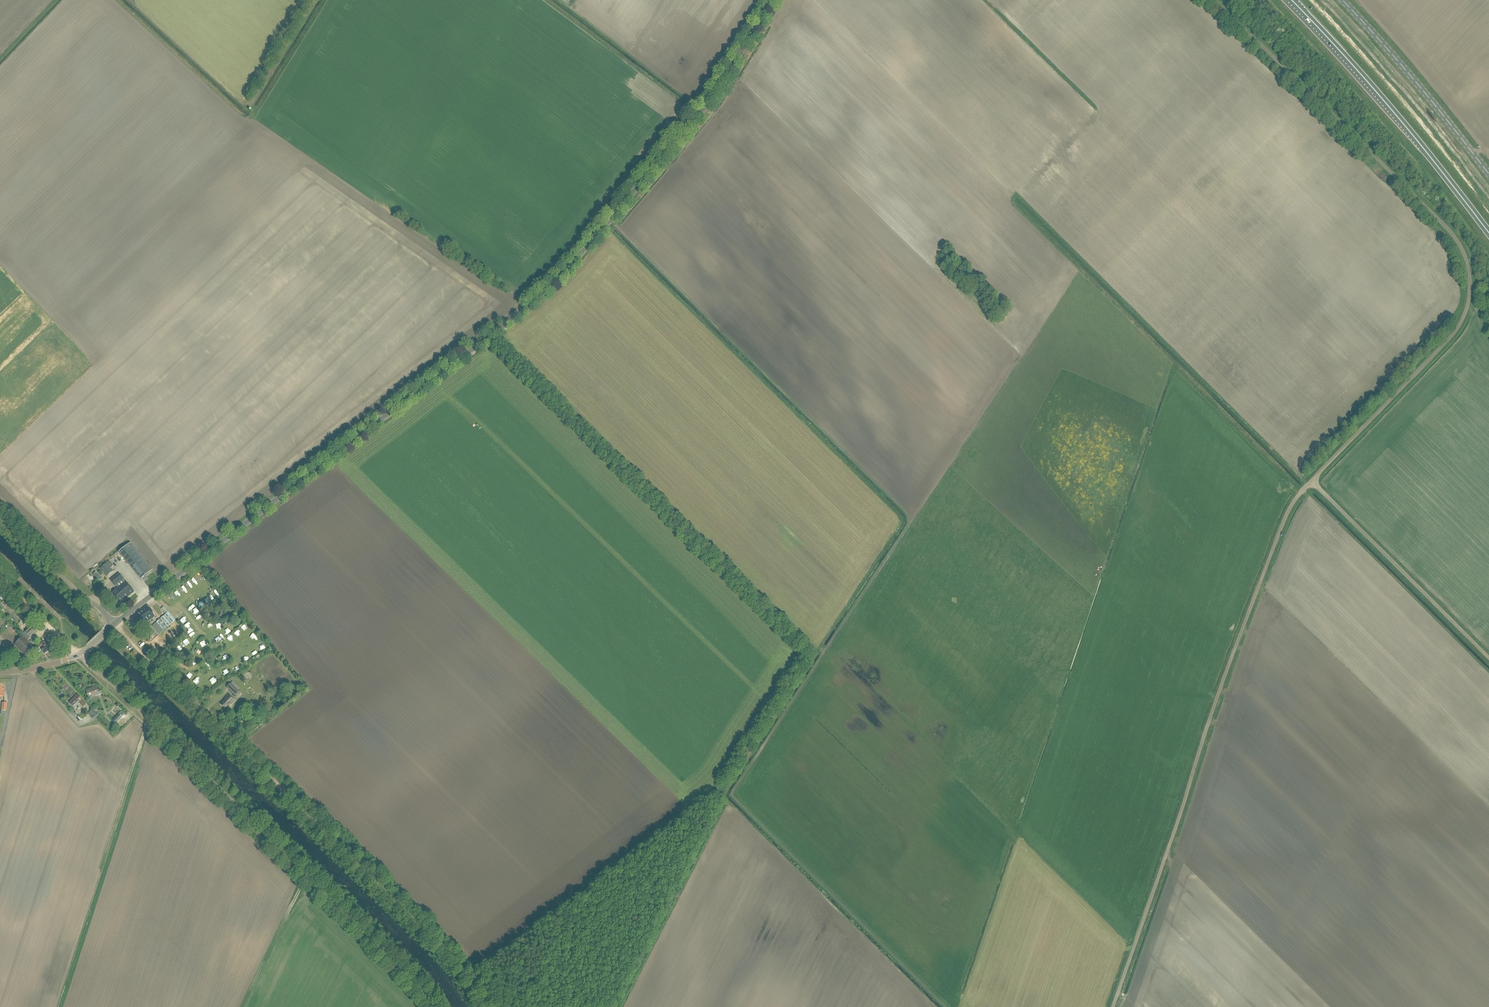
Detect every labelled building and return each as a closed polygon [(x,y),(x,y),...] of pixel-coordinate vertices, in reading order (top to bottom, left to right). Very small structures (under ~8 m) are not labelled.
[(153,570),(130,543),(119,553),(141,580),(153,570)] [(100,569),(107,577),(113,572),(110,568),(113,566),(109,562),(100,569)] [(124,579),(119,574),(111,580),(116,586),(124,579)] [(126,582),(117,589),(111,594),(119,603),(127,597),(128,597),(134,592),(126,582)] [(146,608),(138,614),(137,618),(133,621),(139,629),(153,618),(146,608)] [(168,614),(157,623),(162,629),(173,619),(168,614)] [(157,623),(152,627),(159,635),(164,631),(162,629),(157,623)] [(25,633),(30,638),(35,635),(34,634),(37,631),(32,626),(25,633)] [(34,647),(23,636),(14,645),(25,656),(34,647)] [(52,649),(47,642),(44,643),(45,645),(40,648),(45,654),(52,649)] [(227,688),(235,697),(239,692),(238,691),(240,689),(233,682),(227,688)] [(97,690),(96,687),(86,690),(89,699),(102,694),(100,689),(97,690)] [(79,703),(83,708),(87,704),(78,694),(74,697),(75,698),(70,703),(75,708),(77,706),(77,705),(79,703)] [(229,695),(225,699),(226,699),(221,705),(225,709),(230,704),(231,704),(235,700),(229,695)] [(93,709),(92,709),(89,712),(93,716),(91,717),(94,720),(99,716),(93,709)]
